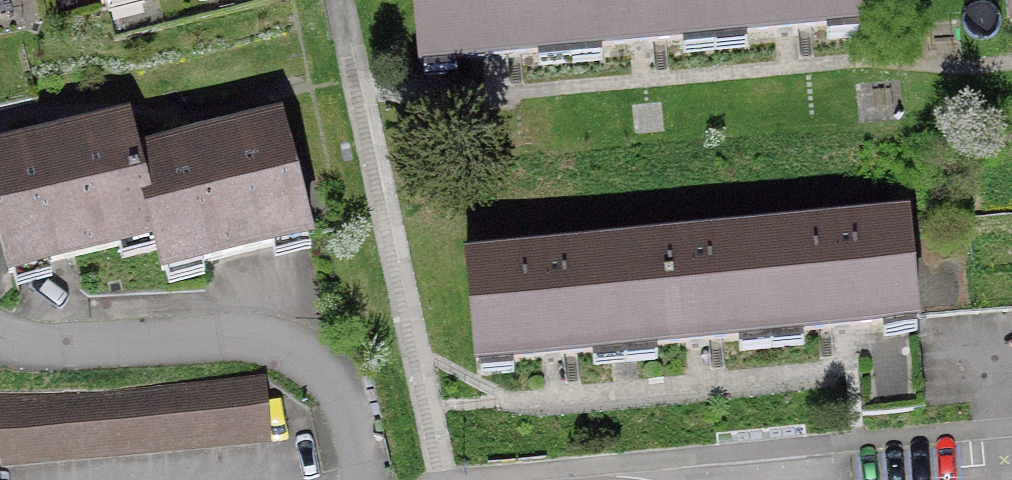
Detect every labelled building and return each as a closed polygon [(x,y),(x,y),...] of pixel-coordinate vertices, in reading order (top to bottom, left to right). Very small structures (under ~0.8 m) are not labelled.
[(46,0),(0,0),(0,10),(46,0)] [(99,25),(208,0),(93,0),(99,25)] [(562,0),(407,0),(415,85),(569,70),(562,0)] [(569,70),(717,56),(711,0),(562,0),(569,70)] [(717,56),(858,43),(854,0),(711,0),(717,56)] [(151,258),(130,167),(122,132),(0,160),(0,269),(5,291),(151,258)] [(276,134),(130,167),(151,258),(159,293),(305,260),(276,134)] [(762,240),(773,353),(912,340),(901,227),(762,240)] [(616,253),(626,366),(773,353),(762,240),(616,253)] [(626,366),(616,253),(460,267),(471,380),(626,366)] [(268,439),(264,377),(109,393),(0,394),(0,465),(268,439)]
